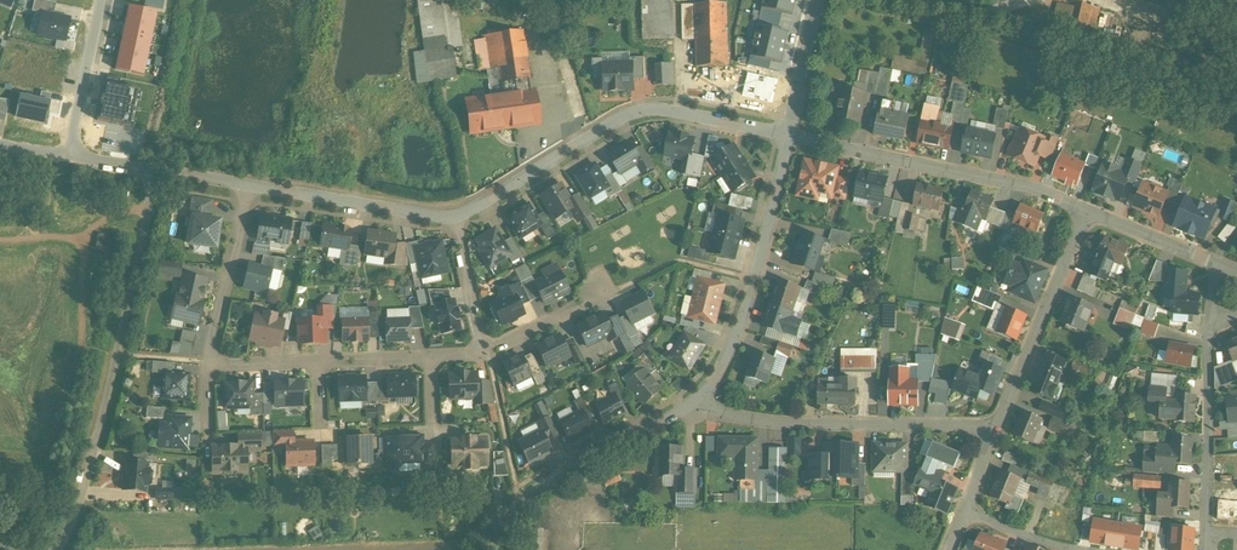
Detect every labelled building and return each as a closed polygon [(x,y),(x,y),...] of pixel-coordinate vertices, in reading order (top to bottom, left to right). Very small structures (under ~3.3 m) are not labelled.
[(53,15),(56,3),(42,0),(34,0),(32,12),(42,14),(43,13),(53,15)] [(144,6),(162,10),(164,0),(163,0),(145,0),(144,6)] [(441,0),(418,0),(430,85),(443,83),(442,80),(456,78),(452,47),(448,48),(441,0)] [(643,39),(674,38),(673,0),(642,0),(643,39)] [(767,7),(792,12),(795,0),(769,0),(767,7)] [(1100,8),(1074,2),(1064,43),(1090,49),(1100,8)] [(728,40),(727,4),(695,4),(695,5),(696,40),(728,40)] [(1054,14),(1060,16),(1063,7),(1057,4),(1054,14)] [(696,40),(695,5),(682,5),(683,40),(696,40)] [(157,12),(129,6),(115,70),(143,76),(157,12)] [(53,15),(43,13),(42,14),(38,34),(43,36),(45,38),(51,39),(54,38),(65,40),(70,19),(53,15)] [(560,22),(545,18),(541,32),(556,36),(560,22)] [(790,30),(755,22),(748,54),(782,62),(790,30)] [(522,30),(484,36),(485,38),(489,69),(499,68),(503,96),(507,127),(539,123),(535,91),(532,91),(522,30)] [(485,38),(475,40),(479,71),(489,69),(485,38)] [(728,40),(696,40),(697,67),(728,66),(728,40)] [(644,57),(630,58),(630,63),(631,63),(631,79),(645,79),(644,57)] [(591,75),(602,75),(602,64),(603,64),(602,59),(591,59),(591,75)] [(603,64),(602,64),(602,75),(603,91),(610,90),(610,91),(624,90),(632,90),(631,79),(631,63),(630,63),(603,64)] [(674,64),(656,65),(657,85),(674,85),(674,64)] [(880,74),(870,72),(865,93),(866,93),(875,95),(880,74)] [(892,77),(880,74),(875,95),(887,98),(892,77)] [(969,86),(953,83),(951,92),(956,93),(954,102),(965,104),(969,86)] [(865,93),(842,88),(839,102),(840,102),(836,119),(859,124),(866,93),(865,93)] [(129,97),(106,93),(104,105),(102,105),(101,112),(103,113),(100,125),(123,129),(124,122),(126,122),(128,107),(127,107),(129,97)] [(50,101),(19,94),(14,119),(45,126),(50,101)] [(503,96),(471,100),(476,132),(507,127),(503,96)] [(5,122),(9,100),(0,99),(0,121),(5,122)] [(909,116),(893,113),(896,102),(883,100),(881,111),(879,110),(874,135),(886,137),(887,136),(904,140),(909,116)] [(965,104),(954,102),(951,119),(954,119),(954,118),(962,120),(965,104)] [(940,109),(926,107),(923,121),(942,124),(943,121),(944,121),(945,116),(939,114),(940,109)] [(1009,111),(997,108),(993,128),(1005,130),(1009,111)] [(942,124),(923,121),(918,144),(933,147),(933,146),(948,149),(953,123),(944,121),(943,121),(942,124)] [(996,135),(967,129),(962,152),(981,155),(981,156),(991,159),(996,135)] [(1032,137),(1019,132),(1014,145),(1011,146),(1009,152),(1010,154),(1009,156),(1034,166),(1039,155),(1046,139),(1045,138),(1034,134),(1032,137)] [(678,136),(669,135),(665,155),(684,159),(690,160),(691,155),(694,140),(686,138),(686,136),(679,134),(678,136)] [(1059,140),(1046,135),(1045,138),(1046,139),(1039,155),(1051,160),(1059,140)] [(707,148),(714,150),(713,156),(716,152),(719,138),(709,136),(707,148)] [(630,142),(609,155),(621,174),(637,164),(642,161),(636,151),(630,142)] [(723,175),(744,161),(734,145),(712,159),(723,175)] [(654,165),(643,147),(636,151),(642,161),(637,164),(643,172),(654,165)] [(705,158),(709,159),(713,156),(714,150),(707,148),(705,158)] [(1147,155),(1136,151),(1132,161),(1143,166),(1147,155)] [(1085,166),(1094,169),(1099,158),(1089,154),(1085,165),(1085,166)] [(681,174),(698,177),(702,157),(691,155),(690,160),(684,159),(681,174)] [(1052,176),(1077,186),(1085,166),(1085,165),(1061,155),(1052,176)] [(1132,161),(1129,160),(1124,174),(1128,175),(1125,181),(1135,185),(1143,166),(1132,161)] [(744,161),(723,175),(733,191),(754,177),(744,161)] [(837,169),(806,162),(798,195),(817,199),(818,192),(823,190),(831,192),(832,192),(835,177),(837,169)] [(594,164),(575,176),(589,198),(603,190),(608,187),(603,177),(594,164)] [(1118,169),(1105,164),(1104,166),(1094,190),(1096,191),(1097,193),(1097,194),(1107,198),(1108,195),(1120,200),(1124,190),(1123,188),(1125,181),(1128,175),(1124,174),(1117,171),(1118,169)] [(622,191),(611,172),(603,177),(608,187),(603,190),(609,199),(622,191)] [(888,179),(860,173),(855,196),(873,200),(872,207),(880,209),(883,198),(888,179)] [(850,180),(835,177),(832,192),(831,192),(830,197),(845,200),(850,180)] [(1183,183),(1171,178),(1167,186),(1170,187),(1180,191),(1182,186),(1183,183)] [(560,185),(541,197),(554,218),(570,209),(574,207),(570,200),(560,185)] [(944,191),(918,185),(914,205),(940,211),(944,191)] [(1160,188),(1154,186),(1151,187),(1149,191),(1147,192),(1141,190),(1134,207),(1144,211),(1144,213),(1158,218),(1165,200),(1175,203),(1180,191),(1170,187),(1168,194),(1161,191),(1160,188)] [(1189,189),(1183,186),(1182,186),(1180,191),(1188,194),(1190,190),(1190,189),(1189,189)] [(994,201),(972,192),(965,209),(962,208),(961,211),(956,223),(975,231),(980,218),(985,220),(986,218),(987,219),(991,209),(994,201)] [(732,194),(732,197),(741,199),(739,209),(750,212),(753,200),(732,194)] [(590,214),(579,195),(570,200),(574,207),(570,209),(578,221),(590,214)] [(741,199),(732,197),(729,206),(739,209),(741,199)] [(212,201),(192,198),(191,206),(211,209),(212,201)] [(894,200),(883,198),(880,209),(878,217),(890,219),(890,216),(894,200)] [(1210,208),(1186,198),(1175,226),(1205,238),(1209,226),(1214,228),(1219,217),(1221,211),(1210,207),(1210,208)] [(902,203),(894,200),(890,216),(898,218),(902,203)] [(1236,204),(1225,200),(1225,201),(1221,211),(1219,217),(1230,222),(1236,204)] [(919,216),(909,214),(911,204),(902,203),(898,218),(907,220),(903,237),(914,239),(919,216)] [(528,205),(507,218),(520,238),(539,226),(541,225),(536,217),(528,205)] [(211,209),(191,206),(190,216),(193,217),(193,216),(210,218),(211,209)] [(1044,215),(1021,206),(1016,218),(1014,224),(1027,229),(1027,231),(1035,234),(1036,233),(1037,233),(1044,215)] [(961,211),(951,207),(949,220),(956,223),(961,211)] [(1007,214),(991,209),(987,219),(986,218),(985,220),(1004,228),(1004,227),(1007,214)] [(549,223),(542,213),(536,217),(541,225),(539,226),(541,228),(549,223)] [(1016,218),(1007,214),(1004,227),(1011,230),(1014,224),(1016,218)] [(744,222),(719,215),(715,233),(740,240),(744,222)] [(210,218),(193,216),(193,217),(191,226),(189,226),(187,233),(190,233),(188,243),(216,248),(221,220),(210,218)] [(291,220),(262,216),(258,239),(287,243),(289,231),(294,232),(295,224),(290,223),(291,220)] [(313,223),(302,222),(299,239),(309,240),(313,223)] [(549,223),(541,228),(546,236),(554,231),(549,223)] [(1236,228),(1229,223),(1219,237),(1225,242),(1236,228)] [(340,229),(324,226),(321,245),(347,249),(348,245),(350,230),(347,230),(348,229),(340,228),(340,229)] [(495,229),(476,240),(481,248),(478,249),(490,268),(508,257),(510,255),(503,242),(495,229)] [(852,233),(832,229),(829,238),(841,242),(840,245),(847,248),(852,233)] [(395,236),(369,232),(365,254),(386,257),(391,257),(393,244),(395,236)] [(740,240),(715,233),(710,252),(718,254),(735,259),(740,240)] [(825,241),(803,233),(798,250),(797,250),(792,264),(819,272),(823,258),(819,257),(825,241)] [(522,256),(511,238),(503,242),(510,255),(508,257),(511,263),(522,256)] [(1105,238),(1098,256),(1098,255),(1096,259),(1097,259),(1091,273),(1107,280),(1113,263),(1121,266),(1129,247),(1105,238)] [(417,241),(405,244),(408,257),(410,265),(418,263),(415,248),(418,247),(417,241)] [(418,247),(415,248),(418,263),(421,277),(447,272),(441,242),(418,247)] [(405,243),(397,245),(393,244),(391,257),(386,257),(385,264),(402,266),(403,258),(408,257),(405,244),(405,243)] [(270,247),(253,244),(252,254),(263,256),(269,256),(270,247)] [(1009,247),(1001,244),(999,251),(1006,254),(1009,247)] [(359,246),(348,245),(347,249),(346,261),(357,262),(359,246)] [(708,251),(697,249),(695,259),(705,262),(708,251)] [(718,254),(710,252),(708,251),(705,262),(716,264),(718,254)] [(269,256),(263,256),(261,267),(272,269),(273,267),(275,257),(269,256)] [(285,259),(275,257),(273,267),(283,269),(285,259)] [(962,257),(952,257),(953,259),(953,266),(953,270),(963,269),(962,257)] [(180,262),(162,261),(162,262),(161,262),(160,275),(180,277),(181,264),(180,264),(180,262)] [(1024,261),(1022,266),(1014,263),(1005,284),(1013,287),(1011,292),(1034,302),(1047,270),(1024,261)] [(1168,265),(1157,261),(1149,281),(1166,282),(1167,271),(1168,265)] [(261,267),(249,264),(243,288),(267,293),(272,269),(261,267)] [(532,277),(531,277),(525,265),(515,270),(521,282),(520,282),(529,301),(530,302),(541,296),(534,284),(535,283),(532,277)] [(698,279),(711,282),(713,275),(695,270),(693,277),(698,279)] [(1199,295),(1185,294),(1187,273),(1167,271),(1166,282),(1165,293),(1173,293),(1172,313),(1197,315),(1199,295)] [(569,291),(559,272),(535,283),(534,284),(541,296),(544,303),(569,291)] [(815,273),(812,282),(822,287),(831,292),(835,279),(815,273)] [(206,280),(184,275),(179,295),(177,295),(172,317),(199,324),(204,301),(202,300),(206,280)] [(711,282),(698,279),(689,320),(700,322),(717,327),(727,285),(711,282)] [(812,282),(808,280),(804,289),(818,296),(822,287),(812,282)] [(800,287),(780,281),(775,294),(771,305),(792,312),(796,301),(795,301),(800,287)] [(520,282),(498,293),(501,299),(514,293),(520,306),(529,301),(520,282)] [(1096,289),(1081,283),(1077,291),(1093,297),(1096,289)] [(1000,288),(992,284),(990,292),(998,295),(1000,288)] [(1000,297),(977,288),(971,302),(994,311),(1000,297)] [(419,291),(422,305),(429,303),(426,290),(419,291)] [(427,290),(431,306),(436,305),(435,304),(451,301),(449,290),(427,290)] [(501,299),(491,304),(501,325),(524,314),(520,306),(514,293),(501,299)] [(643,293),(623,303),(629,315),(633,323),(654,313),(643,293)] [(1094,307),(1071,297),(1067,307),(1068,307),(1061,322),(1084,332),(1094,307)] [(439,323),(442,333),(459,330),(457,319),(459,319),(457,309),(455,310),(453,301),(451,301),(435,304),(436,305),(437,313),(436,314),(438,323),(439,323)] [(881,329),(893,330),(893,303),(881,303),(881,329)] [(792,312),(771,305),(768,313),(767,312),(763,326),(769,328),(785,334),(785,332),(797,336),(804,315),(792,312)] [(998,305),(988,328),(1016,340),(1026,316),(998,305)] [(1170,313),(1149,305),(1145,316),(1165,324),(1170,313)] [(379,337),(377,306),(367,306),(367,318),(368,338),(379,337)] [(336,307),(319,307),(320,319),(320,329),(324,329),(334,329),(336,307)] [(419,307),(409,307),(409,319),(410,319),(410,329),(423,328),(419,307)] [(1135,315),(1120,308),(1114,324),(1129,331),(1135,315)] [(292,313),(284,311),(282,322),(281,329),(288,330),(292,313)] [(275,316),(266,314),(265,318),(256,316),(251,339),(278,345),(281,329),(282,322),(274,320),(275,316)] [(602,314),(577,326),(587,346),(608,335),(612,334),(605,321),(602,314)] [(618,315),(605,321),(612,334),(608,335),(611,341),(628,333),(621,319),(618,315)] [(629,315),(621,319),(628,333),(630,339),(639,335),(633,323),(629,315)] [(367,318),(359,319),(359,316),(350,317),(350,319),(342,319),(343,340),(368,339),(368,338),(367,318)] [(698,329),(700,322),(689,320),(683,318),(681,325),(698,329)] [(965,326),(945,318),(939,334),(959,342),(965,326)] [(320,319),(298,320),(299,344),(324,343),(323,337),(324,337),(324,329),(320,329),(320,319)] [(409,319),(386,320),(386,341),(411,340),(410,329),(410,319),(409,319)] [(1159,325),(1145,320),(1141,334),(1154,338),(1159,325)] [(699,330),(689,327),(689,328),(685,334),(693,339),(699,330)] [(785,334),(769,328),(766,336),(782,342),(785,334)] [(197,333),(183,330),(180,340),(195,341),(197,333)] [(710,333),(699,330),(693,339),(703,345),(710,333)] [(693,339),(685,334),(671,357),(690,369),(704,345),(703,345),(693,339)] [(559,335),(537,346),(547,367),(569,356),(559,335)] [(778,342),(763,337),(761,344),(775,349),(778,342)] [(1226,343),(1233,361),(1236,360),(1236,339),(1226,343)] [(195,341),(180,340),(177,354),(192,355),(195,341)] [(794,347),(780,342),(777,353),(790,357),(794,347)] [(1194,348),(1170,343),(1167,362),(1196,368),(1198,358),(1192,357),(1194,348)] [(577,346),(569,350),(576,363),(584,359),(577,346)] [(984,363),(986,364),(990,355),(982,351),(978,361),(984,363)] [(775,359),(755,352),(746,377),(747,377),(744,384),(755,388),(758,381),(766,384),(775,359)] [(542,372),(532,353),(522,358),(531,376),(530,376),(531,378),(542,372)] [(645,353),(634,362),(642,373),(645,370),(650,375),(658,369),(645,353)] [(522,358),(520,355),(503,363),(514,384),(530,376),(531,376),(522,358)] [(936,355),(918,355),(919,379),(930,381),(936,355)] [(1066,363),(1047,355),(1033,391),(1055,400),(1061,387),(1056,386),(1066,363)] [(857,357),(841,357),(841,372),(857,372),(857,357)] [(876,357),(857,357),(857,372),(876,372),(876,357)] [(1093,366),(1075,359),(1071,370),(1089,378),(1093,366)] [(162,362),(153,361),(152,373),(161,373),(162,362)] [(174,363),(162,362),(161,373),(164,373),(173,374),(174,363)] [(1230,362),(1215,368),(1215,390),(1230,384),(1229,380),(1235,377),(1230,362)] [(986,364),(984,363),(979,377),(975,387),(978,388),(994,395),(1004,371),(986,364)] [(891,381),(890,381),(890,405),(917,405),(917,381),(907,381),(907,369),(892,369),(891,381)] [(650,375),(645,370),(642,373),(628,385),(644,404),(661,389),(650,375)] [(979,377),(961,370),(957,380),(953,389),(954,389),(975,398),(978,388),(975,387),(979,377)] [(173,374),(164,373),(162,397),(187,399),(188,375),(173,374)] [(468,373),(458,373),(458,374),(449,375),(450,398),(475,397),(478,397),(477,383),(477,374),(468,374),(468,373)] [(414,375),(387,376),(387,382),(388,396),(389,396),(415,395),(414,375)] [(365,377),(339,378),(339,401),(361,400),(366,400),(365,383),(365,377)] [(856,379),(841,379),(840,385),(829,385),(829,379),(818,379),(818,403),(856,404),(856,379)] [(951,383),(932,379),(929,393),(936,395),(935,403),(946,405),(951,383)] [(301,380),(275,381),(275,383),(275,405),(276,406),(302,405),(301,380)] [(375,382),(365,383),(366,400),(361,400),(362,405),(376,404),(376,402),(375,382)] [(387,382),(375,382),(376,402),(389,401),(389,396),(388,396),(387,382)] [(490,382),(477,383),(478,397),(475,397),(476,404),(494,403),(490,382)] [(252,383),(224,384),(225,408),(250,407),(253,407),(253,394),(252,383)] [(275,383),(263,383),(263,393),(263,405),(275,405),(275,383)] [(1166,388),(1151,387),(1150,402),(1162,403),(1162,395),(1166,395),(1166,388)] [(263,393),(253,394),(253,407),(250,407),(250,415),(264,415),(263,405),(263,393)] [(616,395),(595,405),(604,423),(625,413),(616,395)] [(1196,397),(1176,396),(1166,395),(1162,395),(1162,403),(1161,419),(1174,421),(1174,420),(1194,422),(1196,397)] [(583,398),(574,402),(579,411),(580,413),(582,412),(586,420),(593,417),(587,406),(583,398)] [(1227,399),(1229,422),(1236,421),(1236,398),(1227,399)] [(1070,413),(1043,402),(1040,410),(1067,421),(1070,413)] [(164,408),(147,407),(146,418),(163,419),(164,408)] [(370,418),(388,417),(387,407),(369,407),(370,418)] [(545,409),(539,412),(543,420),(549,417),(545,409)] [(580,413),(560,423),(570,441),(591,430),(586,420),(582,412),(580,413)] [(1042,420),(1023,412),(1018,425),(1017,425),(1013,435),(1033,443),(1042,420)] [(190,419),(168,417),(167,426),(163,425),(161,447),(188,449),(188,447),(189,435),(190,419)] [(543,420),(538,422),(542,430),(541,431),(546,440),(549,439),(550,441),(559,436),(549,417),(543,420)] [(1070,425),(1053,418),(1049,428),(1066,435),(1070,425)] [(1221,423),(1221,431),(1236,429),(1236,421),(1229,422),(1221,423)] [(1236,437),(1236,430),(1228,431),(1228,438),(1236,437)] [(292,431),(272,431),(272,446),(287,445),(286,442),(293,442),(292,431)] [(541,431),(519,442),(529,462),(536,458),(537,459),(544,456),(544,455),(551,451),(546,440),(541,431)] [(260,432),(238,433),(239,446),(246,446),(246,450),(261,450),(260,432)] [(1160,433),(1144,432),(1144,442),(1159,443),(1160,433)] [(198,436),(189,435),(188,447),(197,448),(198,436)] [(412,436),(395,436),(394,438),(385,438),(386,462),(386,463),(388,463),(388,464),(392,468),(397,468),(400,464),(400,462),(412,462),(422,461),(423,461),(422,445),(422,436),(413,437),(412,436)] [(370,437),(347,438),(348,444),(342,444),(342,464),(357,464),(358,464),(358,469),(371,469),(371,454),(370,437)] [(715,438),(706,438),(706,451),(715,451),(715,438)] [(474,439),(464,439),(464,440),(453,441),(453,465),(464,465),(464,468),(475,468),(475,464),(486,464),(485,440),(474,440),(474,439)] [(757,440),(721,439),(721,456),(737,456),(737,480),(741,480),(756,481),(757,440)] [(800,439),(788,439),(787,448),(787,456),(800,456),(800,439)] [(1193,440),(1173,439),(1173,447),(1172,464),(1176,464),(1191,465),(1193,440)] [(304,441),(295,441),(295,442),(293,442),(286,442),(287,445),(287,466),(313,465),(312,441),(304,442),(304,441)] [(961,453),(933,442),(924,463),(937,468),(937,470),(941,471),(943,471),(945,466),(955,469),(961,453)] [(858,444),(826,443),(826,444),(827,444),(827,455),(818,455),(818,460),(810,460),(810,471),(815,472),(814,479),(826,479),(826,477),(838,477),(838,480),(840,480),(840,475),(852,475),(852,478),(857,479),(857,467),(858,444)] [(894,445),(874,445),(874,470),(892,470),(892,472),(902,472),(907,472),(907,444),(894,444),(894,445)] [(337,445),(321,445),(322,460),(332,460),(338,460),(337,445)] [(434,445),(422,445),(423,461),(422,461),(422,467),(435,466),(434,445)] [(239,446),(212,447),(213,472),(247,472),(246,450),(246,446),(239,446)] [(1173,447),(1158,447),(1157,463),(1167,464),(1167,467),(1176,468),(1176,464),(1172,464),(1173,447)] [(683,448),(659,448),(659,468),(655,468),(655,476),(663,476),(663,475),(678,475),(683,475),(683,470),(683,448)] [(787,448),(770,448),(769,480),(768,480),(768,481),(768,503),(786,503),(787,456),(787,448)] [(503,452),(494,452),(494,474),(507,474),(503,452)] [(1021,457),(1006,452),(1002,461),(1017,467),(1021,457)] [(148,463),(127,461),(125,478),(124,478),(123,490),(145,492),(148,463)] [(412,462),(400,462),(400,464),(397,468),(401,471),(412,470),(412,462)] [(1157,463),(1145,462),(1144,473),(1166,474),(1167,467),(1167,464),(1157,463)] [(924,463),(917,482),(930,487),(937,470),(937,468),(924,463)] [(866,467),(857,467),(857,479),(852,478),(852,486),(865,486),(866,467)] [(616,468),(602,475),(608,488),(622,482),(616,468)] [(683,470),(683,475),(678,475),(678,492),(694,492),(695,470),(683,470)] [(1020,479),(1002,471),(997,483),(995,483),(989,497),(1007,504),(1005,509),(1019,514),(1024,500),(1013,496),(1020,479)] [(914,476),(907,476),(907,472),(902,472),(902,496),(914,496),(914,476)] [(1054,483),(1030,474),(1026,483),(1040,489),(1037,494),(1048,499),(1054,483)] [(1143,476),(1135,476),(1134,487),(1142,487),(1143,476)] [(1162,478),(1143,476),(1142,487),(1161,489),(1162,478)] [(756,481),(741,480),(741,502),(768,503),(768,481),(756,481)] [(956,488),(936,480),(931,493),(932,493),(927,505),(946,513),(956,488)] [(1190,483),(1170,482),(1169,495),(1159,495),(1158,506),(1173,507),(1188,508),(1190,483)] [(173,488),(157,488),(157,499),(172,499),(173,488)] [(1219,500),(1217,519),(1236,521),(1236,501),(1219,500)] [(1173,507),(1158,506),(1157,517),(1173,519),(1173,507)] [(1165,520),(1155,519),(1155,518),(1150,518),(1149,526),(1154,526),(1153,533),(1163,534),(1165,520)] [(1094,519),(1090,544),(1133,549),(1139,549),(1143,526),(1094,519)] [(1174,528),(1172,549),(1192,549),(1194,530),(1174,528)] [(981,535),(975,549),(1004,549),(1004,548),(1006,545),(981,535)]
